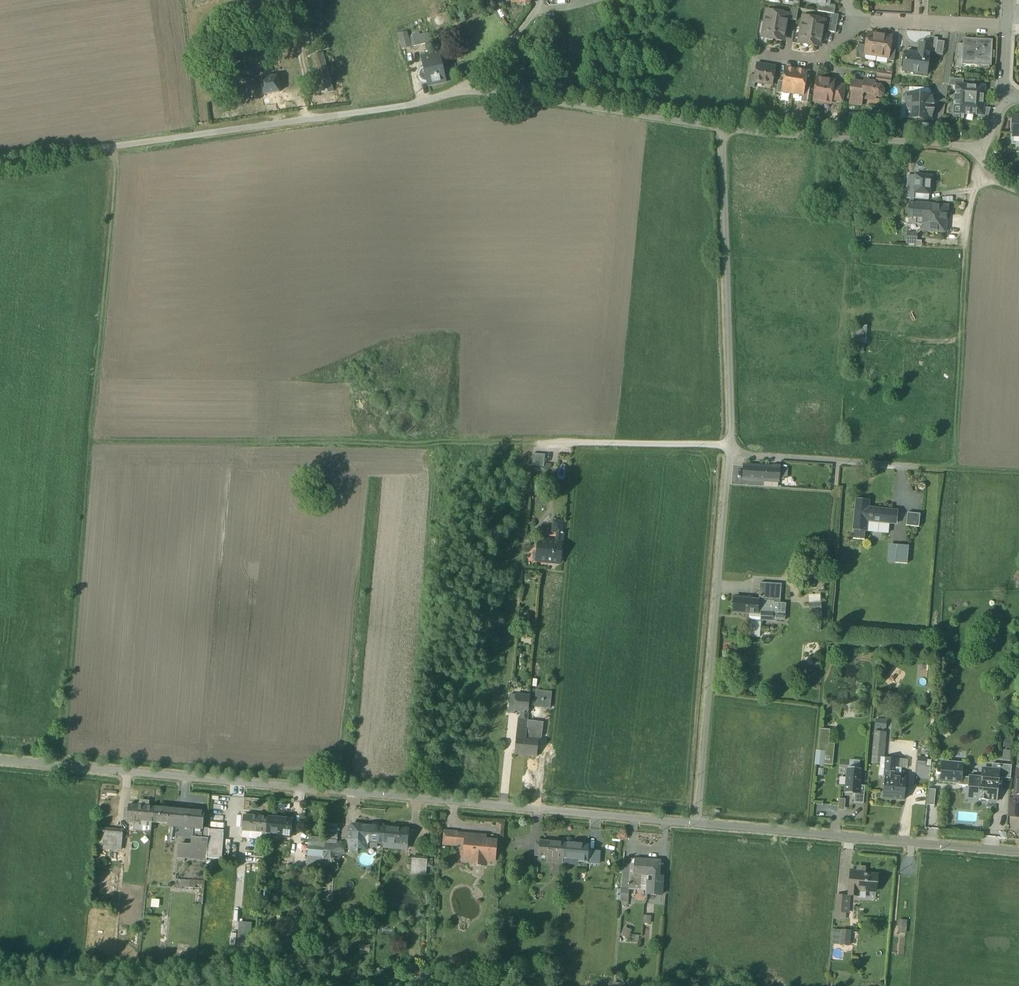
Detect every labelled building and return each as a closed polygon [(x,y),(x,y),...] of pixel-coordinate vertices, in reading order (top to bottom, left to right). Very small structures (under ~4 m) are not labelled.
[(818,12),(832,14),(834,15),(835,8),(830,7),(830,8),(823,7),(823,5),(819,5),(818,12)] [(789,20),(796,21),(798,9),(791,8),(789,20)] [(767,41),(772,42),(773,40),(781,41),(781,36),(784,37),(788,15),(766,11),(763,33),(767,34),(766,39),(767,41)] [(838,16),(834,15),(832,14),(828,32),(835,33),(838,16)] [(803,47),(808,48),(810,46),(817,47),(818,42),(821,43),(825,21),(803,17),(799,39),(803,39),(802,44),(803,47)] [(398,35),(402,49),(410,47),(407,38),(406,33),(398,35)] [(413,37),(415,46),(429,43),(427,34),(413,37)] [(865,55),(876,57),(880,36),(868,34),(866,46),(864,55),(865,55)] [(892,38),(880,36),(876,57),(888,59),(890,50),(892,38)] [(975,66),(991,66),(992,41),(964,40),(963,45),(963,61),(963,63),(975,63),(975,66)] [(935,55),(942,56),(944,43),(937,42),(936,53),(935,55)] [(903,72),(926,75),(929,58),(930,46),(920,44),(918,55),(906,53),(903,72)] [(856,59),(864,60),(865,55),(864,55),(866,46),(858,45),(856,59)] [(428,82),(429,86),(445,82),(437,47),(429,49),(431,56),(423,57),(425,69),(428,82)] [(887,62),(894,63),(896,51),(890,50),(888,59),(887,62)] [(311,56),(321,95),(334,91),(324,53),(311,56)] [(755,82),(771,85),(774,68),(757,65),(756,76),(755,82)] [(428,82),(425,69),(422,70),(420,72),(420,76),(420,79),(422,81),(424,82),(428,82)] [(783,92),(793,94),(796,70),(786,69),(784,82),(783,92)] [(806,72),(796,70),(793,94),(802,95),(803,95),(804,85),(806,72)] [(876,83),(890,85),(892,74),(878,72),(876,83)] [(261,80),(264,95),(280,92),(278,77),(261,80)] [(831,101),(843,103),(845,88),(833,87),(830,86),(831,81),(817,79),(814,99),(831,102),(831,101)] [(862,99),(873,100),(875,99),(876,97),(878,97),(881,96),(883,94),(883,90),(881,88),(878,87),(875,87),(873,89),(874,83),(864,82),(864,84),(852,82),(851,90),(853,90),(850,104),(861,105),(862,99)] [(801,102),(807,103),(810,86),(804,85),(803,95),(802,95),(801,102)] [(959,109),(980,91),(980,87),(963,86),(957,86),(956,87),(955,109),(959,109)] [(741,93),(730,91),(729,100),(740,102),(741,93)] [(982,108),(984,91),(980,91),(959,109),(959,113),(980,115),(982,115),(982,108)] [(908,95),(907,107),(931,108),(932,96),(930,96),(916,95),(908,95)] [(931,120),(931,108),(907,107),(907,119),(931,120)] [(982,115),(980,115),(980,120),(987,120),(990,109),(982,108),(982,115)] [(1014,117),(1014,120),(1011,120),(1010,133),(1013,134),(1013,137),(1018,137),(1018,117),(1014,117)] [(909,198),(913,198),(913,193),(929,193),(931,176),(915,175),(915,176),(908,176),(907,191),(906,191),(905,198),(909,198)] [(922,230),(945,233),(947,206),(910,204),(908,224),(916,224),(922,229),(922,230)] [(867,342),(868,325),(856,324),(856,341),(867,342)] [(532,466),(544,467),(545,455),(533,454),(532,466)] [(764,481),(773,482),(774,467),(772,467),(744,465),(743,480),(764,481)] [(780,468),(779,479),(784,480),(784,477),(787,477),(788,469),(780,468)] [(865,531),(866,531),(867,521),(890,523),(896,524),(897,512),(868,509),(869,501),(856,500),(853,530),(854,530),(865,531)] [(906,526),(919,527),(920,514),(907,513),(906,526)] [(551,533),(557,533),(557,532),(562,532),(563,521),(552,520),(551,533)] [(889,534),(890,523),(867,521),(866,531),(889,534)] [(864,540),(865,531),(854,530),(853,539),(864,540)] [(561,564),(563,542),(556,541),(541,540),(540,552),(538,551),(537,562),(561,564)] [(887,562),(895,563),(896,546),(889,545),(887,562)] [(895,563),(907,564),(909,547),(896,546),(895,563)] [(758,602),(780,603),(781,584),(760,583),(759,600),(758,602)] [(809,596),(810,611),(821,610),(820,595),(809,596)] [(761,621),(773,622),(773,620),(773,614),(785,614),(786,604),(780,603),(758,602),(759,600),(751,600),(751,598),(734,597),(733,613),(749,614),(749,617),(751,620),(761,621)] [(761,621),(751,620),(750,636),(760,637),(761,621)] [(535,707),(550,708),(551,692),(537,691),(535,707)] [(515,711),(521,711),(528,712),(530,696),(516,695),(515,711)] [(528,721),(528,712),(521,711),(520,724),(518,723),(514,754),(527,756),(528,746),(525,746),(528,721)] [(887,719),(875,718),(874,728),(886,729),(887,719)] [(543,723),(528,721),(525,746),(528,746),(527,756),(537,757),(539,737),(541,737),(543,723)] [(1004,736),(1003,748),(1013,749),(1014,737),(1004,736)] [(881,764),(886,764),(887,758),(884,758),(883,758),(883,753),(884,753),(885,739),(875,738),(873,763),(881,764)] [(819,766),(830,767),(832,746),(821,745),(819,766)] [(1003,750),(1002,760),(1012,761),(1013,751),(1003,750)] [(926,757),(917,757),(916,766),(925,767),(926,757)] [(886,764),(885,777),(900,778),(901,768),(902,759),(887,758),(886,764)] [(940,782),(959,783),(961,783),(962,777),(963,764),(948,762),(942,761),(941,768),(939,768),(938,768),(937,769),(937,770),(937,772),(937,773),(937,774),(938,774),(941,774),(940,782)] [(970,777),(970,778),(969,786),(968,794),(977,795),(977,800),(979,800),(988,801),(997,801),(998,786),(1000,786),(1001,785),(1001,784),(1001,782),(1001,781),(1001,780),(1000,780),(999,779),(999,778),(995,778),(996,764),(992,764),(992,770),(986,769),(985,776),(982,776),(982,778),(970,777)] [(999,778),(1010,779),(1012,766),(996,764),(995,778),(999,778)] [(854,795),(858,795),(859,786),(861,769),(848,768),(845,794),(854,795)] [(906,779),(900,778),(885,777),(883,798),(904,800),(906,779)] [(959,785),(969,786),(970,778),(962,777),(961,783),(959,783),(959,785)] [(854,803),(864,804),(865,786),(859,786),(858,795),(854,795),(854,803)] [(927,805),(934,806),(936,790),(928,789),(927,805)] [(1018,817),(1018,803),(1014,803),(1015,799),(1009,798),(1007,816),(1018,817)] [(128,822),(136,823),(136,821),(152,822),(153,807),(148,807),(149,802),(141,801),(141,806),(129,805),(129,809),(124,809),(124,819),(128,820),(128,822)] [(168,826),(176,827),(178,809),(153,807),(152,822),(168,824),(168,826)] [(176,827),(184,828),(186,810),(178,809),(176,827)] [(205,812),(186,810),(184,828),(194,829),(203,829),(203,828),(205,812)] [(244,815),(242,833),(251,833),(251,831),(266,832),(267,833),(268,817),(244,815)] [(292,820),(268,817),(267,833),(282,834),(282,836),(290,837),(292,820)] [(151,831),(152,822),(136,821),(136,823),(135,830),(151,831)] [(325,838),(325,844),(334,845),(335,825),(326,824),(325,838)] [(368,842),(383,843),(385,828),(384,828),(378,827),(372,827),(352,825),(349,832),(348,840),(350,848),(358,851),(366,849),(368,842)] [(178,856),(207,858),(208,839),(209,829),(203,828),(203,829),(194,829),(192,846),(178,845),(178,856)] [(409,830),(385,828),(383,843),(384,843),(399,844),(399,846),(407,847),(409,830)] [(224,830),(209,829),(208,839),(223,841),(224,830)] [(100,848),(121,850),(123,832),(102,830),(100,848)] [(266,839),(266,832),(251,831),(251,833),(242,833),(242,837),(266,839)] [(443,844),(456,845),(457,834),(457,832),(444,831),(443,844)] [(281,843),(282,836),(282,834),(267,833),(266,841),(281,843)] [(457,834),(456,845),(464,846),(465,835),(457,834)] [(474,865),(482,865),(485,863),(485,861),(495,862),(497,842),(486,841),(475,840),(475,836),(465,835),(464,846),(464,848),(461,851),(460,856),(463,859),(472,860),(472,862),(474,865)] [(325,844),(325,838),(309,837),(308,850),(324,851),(325,844)] [(223,841),(208,839),(207,858),(222,859),(223,841)] [(547,857),(563,858),(565,843),(540,841),(539,858),(547,859),(547,857)] [(334,845),(325,844),(324,851),(322,867),(337,868),(339,854),(344,852),(341,843),(334,845)] [(589,846),(565,843),(563,858),(579,859),(579,862),(587,862),(588,850),(589,846)] [(324,851),(308,850),(306,865),(322,867),(324,851)] [(600,851),(588,850),(587,862),(599,863),(600,851)] [(411,866),(427,867),(427,859),(412,857),(411,866)] [(267,867),(280,868),(281,860),(267,859),(267,867)] [(648,882),(648,876),(646,876),(647,860),(635,859),(634,864),(630,864),(629,890),(641,890),(641,887),(647,887),(648,882)] [(660,861),(647,860),(646,876),(648,876),(663,877),(664,866),(660,866),(660,861)] [(523,879),(531,880),(532,870),(532,864),(519,863),(518,874),(524,874),(523,879)] [(621,889),(629,890),(630,864),(623,864),(621,889)] [(419,874),(426,875),(427,867),(411,866),(411,874),(419,875),(419,874)] [(849,892),(858,893),(858,890),(876,892),(877,875),(864,874),(865,868),(859,867),(859,871),(851,870),(849,892)] [(592,885),(608,888),(610,875),(594,872),(592,885)] [(664,877),(663,877),(648,876),(648,882),(647,887),(647,891),(647,895),(663,896),(664,877)] [(114,895),(115,878),(101,877),(101,894),(114,895)] [(175,889),(181,889),(181,887),(204,889),(205,881),(176,879),(175,889)] [(620,901),(628,902),(629,890),(621,889),(620,901)] [(834,912),(848,913),(849,898),(835,897),(834,912)] [(907,921),(898,920),(897,933),(906,934),(907,921)] [(237,946),(249,948),(252,923),(240,922),(237,946)] [(632,930),(624,927),(620,935),(628,939),(632,930)] [(832,944),(840,945),(842,931),(833,930),(832,944)] [(840,945),(849,946),(850,931),(842,931),(840,945)]
